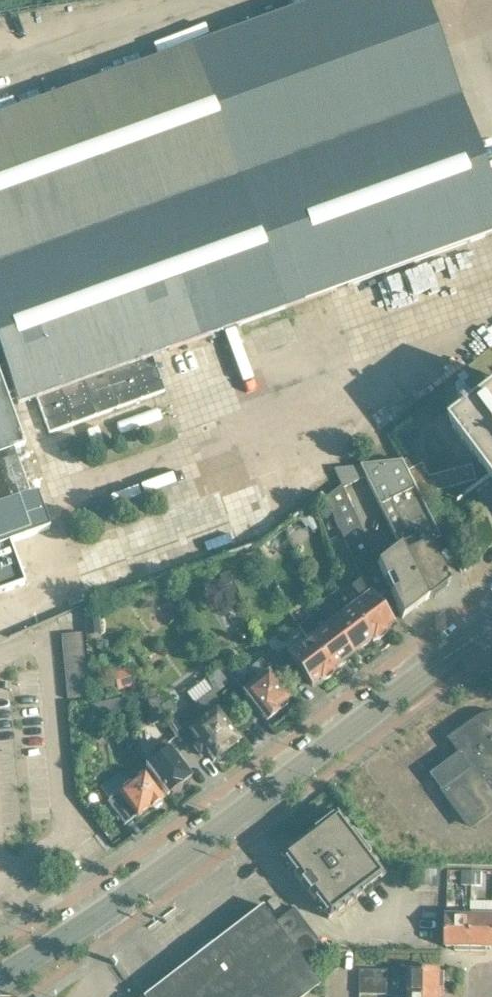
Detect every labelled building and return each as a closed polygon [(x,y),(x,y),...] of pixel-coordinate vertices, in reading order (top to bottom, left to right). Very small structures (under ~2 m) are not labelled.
[(18,405),(37,398),(49,433),(165,392),(152,357),(491,235),(491,184),(426,0),(320,0),(0,115),(0,354),(18,405)] [(25,446),(0,378),(0,455),(25,446)] [(452,427),(491,480),(491,397),(452,427)] [(0,456),(0,507),(30,496),(13,451),(0,456)] [(429,542),(439,538),(401,462),(360,466),(365,477),(400,547),(427,600),(450,583),(429,542)] [(365,477),(360,466),(334,469),(341,482),(344,488),(365,477)] [(73,520),(92,582),(174,556),(166,530),(224,512),(213,476),(73,520)] [(342,487),(325,500),(359,576),(357,577),(360,583),(351,589),(355,595),(344,603),(348,609),(372,642),(373,643),(376,641),(379,642),(383,638),(384,635),(386,633),(385,632),(392,627),(393,626),(385,616),(396,607),(378,566),(342,487)] [(5,591),(25,584),(10,543),(49,528),(37,494),(30,496),(0,507),(0,576),(5,591)] [(276,537),(265,546),(271,554),(282,546),(276,537)] [(427,600),(400,547),(378,566),(396,607),(402,620),(427,600)] [(372,642),(348,609),(333,620),(320,600),(313,605),(327,626),(329,624),(353,656),(372,642)] [(318,612),(299,626),(309,639),(333,671),(353,656),(329,624),(327,626),(318,612)] [(88,677),(86,615),(68,616),(71,678),(88,677)] [(333,671),(309,639),(289,655),(286,650),(275,658),(290,685),(303,675),(312,687),(319,681),(320,682),(323,680),(326,681),(331,677),(331,674),(334,672),(333,671)] [(129,669),(113,674),(119,691),(135,686),(129,669)] [(249,673),(236,683),(243,691),(243,692),(266,722),(278,713),(276,710),(278,708),(278,709),(280,710),(282,709),(283,710),(287,706),(288,704),(287,703),(286,701),(288,700),(267,673),(255,682),(249,673)] [(171,702),(162,708),(165,724),(166,724),(176,740),(190,729),(200,743),(194,747),(200,755),(206,751),(215,762),(217,761),(219,763),(227,757),(225,755),(227,753),(226,752),(238,743),(215,714),(221,709),(215,692),(207,678),(187,693),(196,705),(181,716),(171,702)] [(127,699),(99,704),(102,719),(130,714),(127,699)] [(165,724),(162,708),(160,699),(147,702),(152,726),(165,724)] [(461,756),(431,777),(422,784),(437,804),(446,797),(468,827),(491,809),(491,733),(461,756)] [(165,742),(144,757),(149,764),(147,766),(169,796),(171,793),(173,795),(180,795),(182,789),(180,787),(183,785),(182,784),(192,777),(170,748),(165,742)] [(119,774),(106,784),(115,797),(109,802),(112,807),(124,824),(135,816),(135,817),(148,808),(149,809),(152,807),(155,807),(160,803),(161,801),(163,799),(145,772),(138,777),(135,773),(123,781),(119,774)] [(336,813),(280,856),(329,919),(385,876),(369,855),(371,849),(362,846),(360,843),(362,837),(353,834),(336,813)] [(472,887),(473,872),(463,872),(462,886),(472,887)] [(482,887),(482,872),(473,872),(472,887),(482,887)] [(295,908),(274,924),(262,908),(144,996),(307,996),(322,985),(306,963),(324,949),(325,948),(295,908)] [(470,952),(472,915),(447,915),(446,948),(455,948),(455,951),(470,952)] [(472,915),(470,952),(486,953),(486,949),(491,949),(491,916),(472,915)] [(376,971),(361,970),(361,995),(388,996),(388,980),(376,980),(376,971)] [(445,988),(445,972),(409,971),(409,995),(440,996),(441,987),(445,988)]
